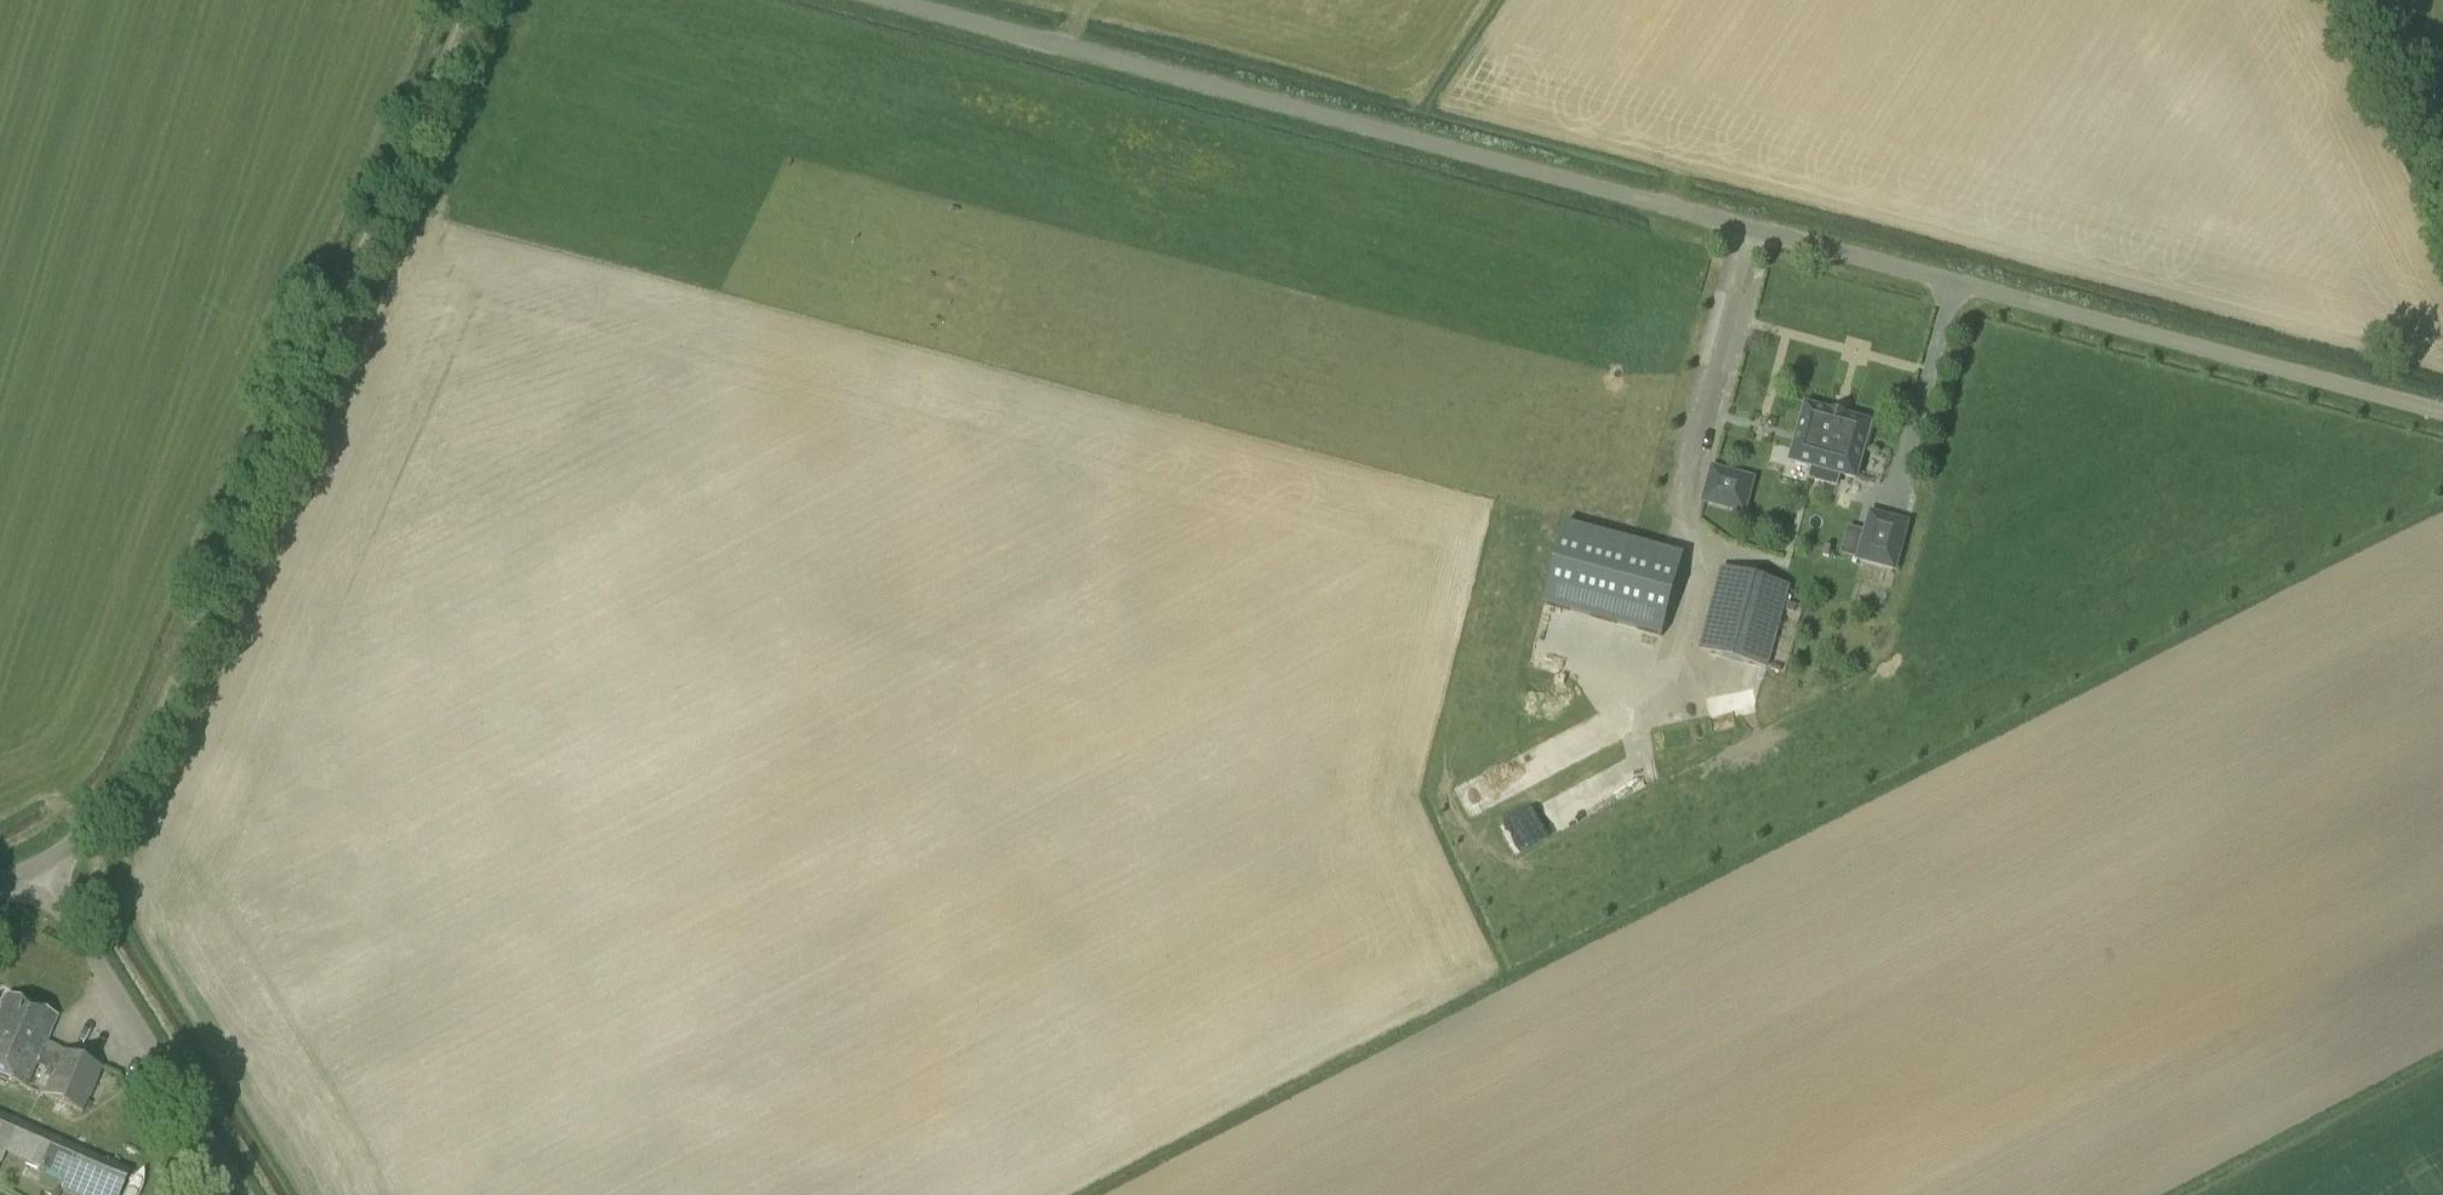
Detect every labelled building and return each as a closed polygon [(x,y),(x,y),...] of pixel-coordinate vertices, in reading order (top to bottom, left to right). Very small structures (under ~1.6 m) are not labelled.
[(1854,482),(1870,425),(1806,407),(1790,464),(1811,470),(1808,482),(1837,490),(1841,478),(1854,482)] [(1595,427),(1615,428),(1616,416),(1595,416),(1595,427)] [(1757,478),(1711,465),(1701,504),(1746,516),(1757,478)] [(1897,573),(1911,522),(1870,510),(1856,561),(1897,573)] [(1567,523),(1544,605),(1662,637),(1685,556),(1567,523)] [(1768,671),(1790,585),(1720,567),(1698,651),(1768,671)] [(1630,762),(1577,790),(1582,797),(1562,808),(1573,830),(1646,792),(1630,762)] [(35,1065),(53,1074),(43,1096),(82,1113),(102,1068),(63,1051),(45,1043),(57,1017),(8,995),(0,1013),(0,1077),(21,1086),(32,1064),(35,1065)] [(0,1114),(0,1163),(1,1163),(6,1151),(68,1179),(62,1191),(71,1194),(120,1194),(130,1171),(117,1166),(0,1114)]
